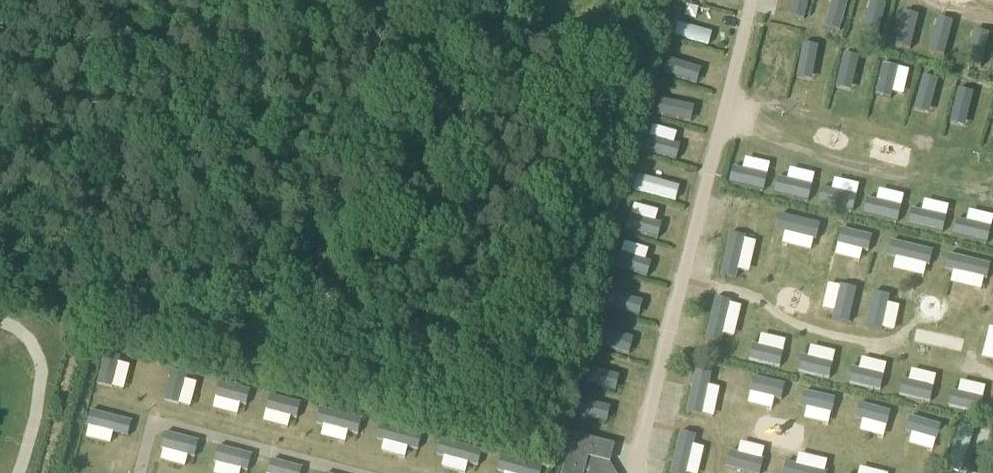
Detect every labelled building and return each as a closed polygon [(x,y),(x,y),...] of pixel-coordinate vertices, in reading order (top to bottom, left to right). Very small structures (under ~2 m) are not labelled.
[(776,15),(795,20),(800,0),(780,0),(776,15)] [(814,27),(833,31),(841,0),(821,0),(814,27)] [(922,2),(915,38),(931,42),(939,6),(922,2)] [(889,9),(874,5),(864,45),(879,48),(889,9)] [(676,22),(673,35),(709,44),(713,31),(676,22)] [(803,43),(792,88),(807,91),(817,46),(803,43)] [(843,52),(834,88),(847,91),(856,55),(843,52)] [(666,57),(662,73),(696,82),(700,66),(666,57)] [(883,62),(875,95),(891,98),(898,66),(883,62)] [(920,73),(909,119),(925,123),(936,77),(920,73)] [(965,128),(974,91),(960,88),(951,124),(965,128)] [(660,101),(657,114),(694,123),(697,110),(660,101)] [(677,125),(673,137),(689,142),(693,130),(677,125)] [(649,137),(646,152),(676,159),(680,145),(649,137)] [(733,165),(729,181),(765,190),(769,174),(733,165)] [(635,175),(632,188),(676,199),(679,186),(635,175)] [(778,176),(774,193),(810,201),(814,185),(778,176)] [(822,187),(818,203),(853,211),(857,195),(822,187)] [(738,198),(727,244),(741,247),(752,202),(738,198)] [(868,198),(864,214),(897,222),(900,206),(868,198)] [(676,203),(673,213),(689,218),(692,208),(676,203)] [(772,208),(762,252),(777,255),(787,211),(772,208)] [(912,208),(908,223),(944,232),(948,216),(912,208)] [(630,215),(626,231),(659,238),(663,223),(630,215)] [(958,219),(954,234),(988,242),(992,227),(958,219)] [(813,228),(799,224),(791,258),(805,261),(813,228)] [(872,236),(840,229),(837,243),(868,250),(872,236)] [(935,253),(890,242),(886,256),(932,267),(935,253)] [(618,252),(615,267),(647,275),(651,259),(618,252)] [(991,266),(948,255),(944,269),(988,279),(991,266)] [(608,292),(604,308),(639,316),(643,301),(608,292)] [(715,297),(704,341),(719,345),(730,300),(715,297)] [(862,311),(824,302),(820,317),(858,326),(862,311)] [(913,322),(873,313),(869,329),(909,339),(913,322)] [(640,342),(599,332),(596,346),(637,356),(640,342)] [(752,345),(748,360),(780,368),(783,352),(752,345)] [(120,358),(105,354),(97,384),(112,388),(120,358)] [(803,355),(800,370),(830,377),(834,362),(803,355)] [(621,376),(585,367),(581,384),(617,393),(621,376)] [(854,368),(850,383),(881,390),(884,375),(854,368)] [(186,375),(171,371),(163,402),(178,405),(186,375)] [(903,380),(900,395),(933,403),(936,388),(903,380)] [(249,391),(218,384),(215,398),(245,406),(249,391)] [(952,391),(948,405),(981,413),(984,399),(952,391)] [(300,404),(268,397),(265,411),(296,419),(300,404)] [(612,408),(576,399),(572,417),(608,426),(612,408)] [(361,419),(319,409),(315,423),(357,433),(361,419)] [(131,421),(90,411),(86,425),(127,436),(131,421)] [(889,411),(882,437),(904,442),(910,417),(889,411)] [(421,434),(378,424),(375,439),(417,449),(421,434)] [(957,424),(946,471),(956,472),(964,472),(975,428),(957,424)] [(193,457),(196,443),(165,435),(161,450),(193,457)] [(610,463),(615,445),(573,435),(563,472),(616,472),(610,463)] [(482,450),(439,440),(436,455),(478,465),(482,450)] [(247,472),(251,457),(217,449),(213,464),(247,472)] [(500,457),(497,470),(510,472),(541,472),(543,467),(500,457)] [(300,469),(270,462),(268,472),(299,472),(300,469)]
